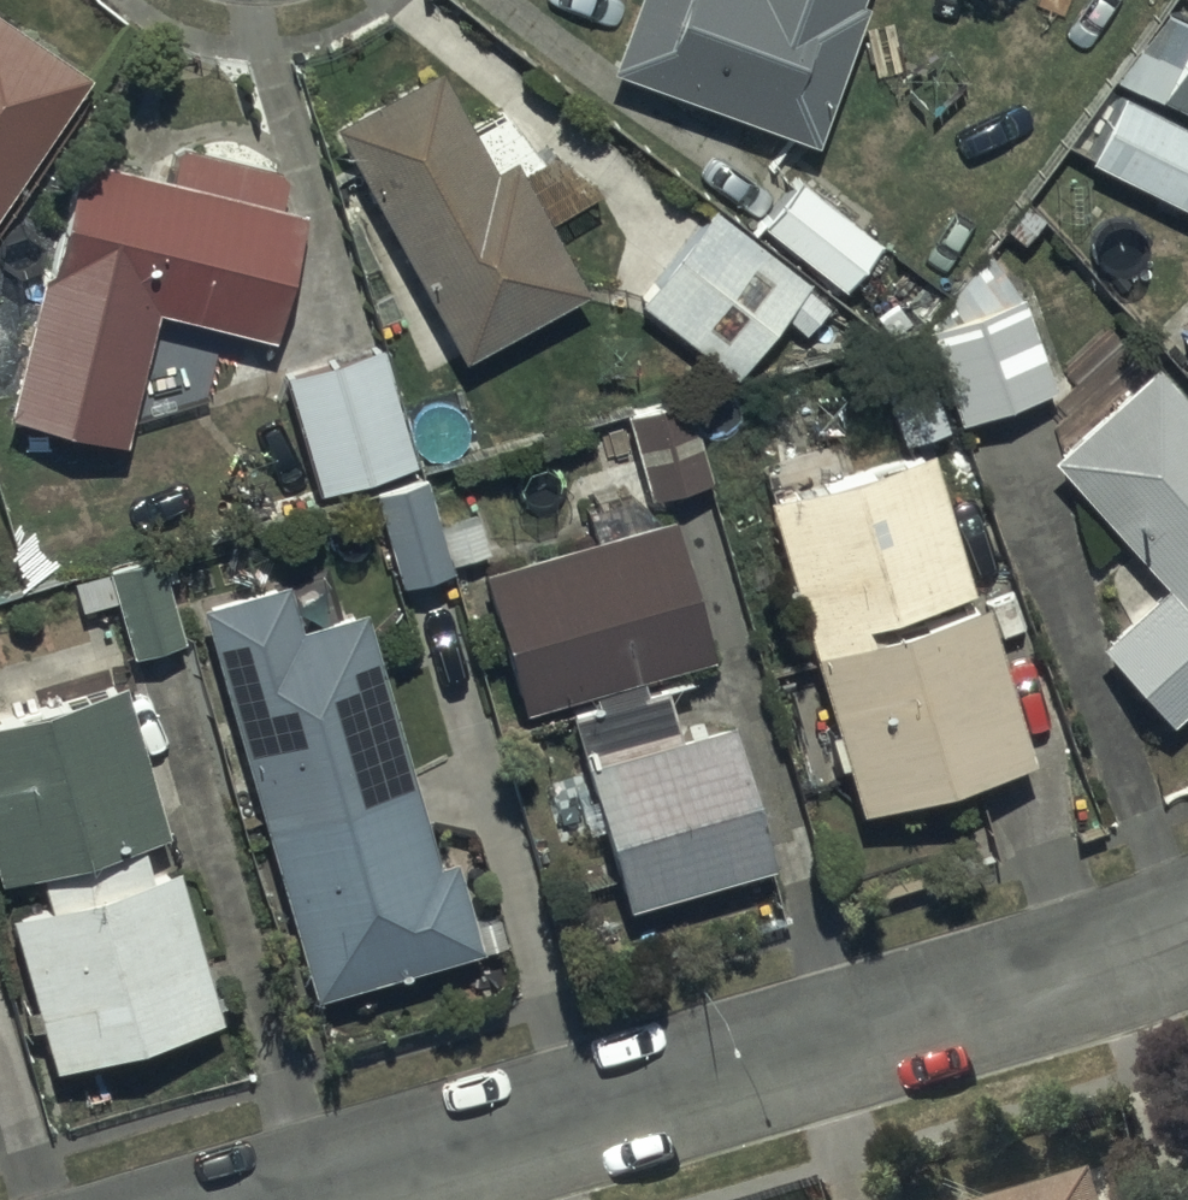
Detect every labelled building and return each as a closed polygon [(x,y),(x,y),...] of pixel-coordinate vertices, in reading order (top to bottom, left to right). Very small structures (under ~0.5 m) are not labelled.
[(90,61),(1,0),(0,0),(0,194),(90,61)] [(612,52),(815,125),(860,0),(631,0),(612,52)] [(1158,89),(1187,103),(1187,26),(1158,89)] [(333,110),(461,340),(584,272),(513,144),(493,155),(436,53),(333,110)] [(1120,82),(1085,145),(1187,200),(1187,115),(1120,82)] [(42,259),(7,399),(125,428),(158,296),(274,326),(306,199),(278,192),(286,161),(176,133),(168,163),(78,140),(48,260),(42,259)] [(758,217),(840,279),(877,231),(784,160),(755,198),(766,206),(758,217)] [(714,195),(638,289),(734,366),(787,300),(808,317),(831,289),(714,195)] [(930,333),(956,409),(1052,374),(1025,299),(930,333)] [(1178,323),(1187,333),(1187,313),(1178,323)] [(1166,707),(1187,688),(1187,389),(1153,350),(1145,357),(1115,323),(1048,383),(1060,435),(1051,445),(1162,570),(1097,629),(1166,707)] [(416,451),(379,332),(284,362),(322,481),(416,451)] [(946,415),(924,359),(882,375),(903,431),(946,415)] [(586,498),(596,527),(484,561),(524,696),(590,676),(595,693),(646,677),(642,662),(714,640),(673,504),(665,507),(658,484),(708,468),(682,386),(624,403),(647,478),(586,498)] [(926,433),(765,481),(858,795),(1030,743),(984,589),(865,624),(859,605),(967,572),(926,433)] [(425,467),(375,482),(402,570),(490,543),(479,509),(441,520),(425,467)] [(179,571),(169,542),(159,545),(159,542),(73,568),(84,602),(118,592),(132,642),(184,627),(168,574),(179,571)] [(297,613),(284,565),(200,589),(313,984),(505,929),(499,906),(476,913),(456,843),(438,848),(365,593),(297,613)] [(0,705),(0,868),(40,856),(49,889),(10,901),(53,1052),(220,1004),(177,853),(150,860),(140,827),(167,820),(123,667),(0,705)] [(575,705),(588,750),(628,893),(770,854),(729,707),(683,721),(668,673),(575,705)] [(980,1199),(1099,1199),(1091,1170),(980,1199)]
